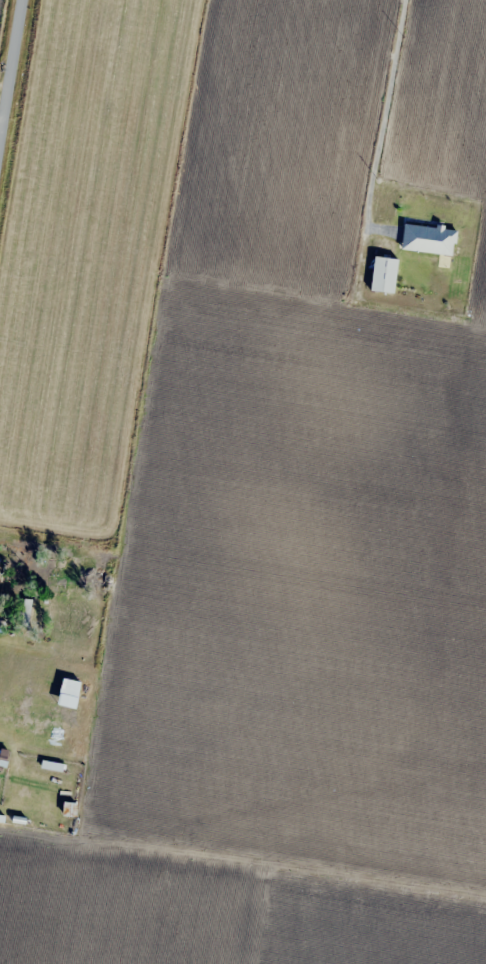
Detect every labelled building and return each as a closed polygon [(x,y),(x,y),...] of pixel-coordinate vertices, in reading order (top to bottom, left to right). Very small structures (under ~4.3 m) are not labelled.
[(401,249),(452,255),(455,229),(403,223),(401,249)] [(391,293),(396,259),(373,255),(367,289),(391,293)] [(64,815),(77,816),(78,803),(65,803),(64,815)]
